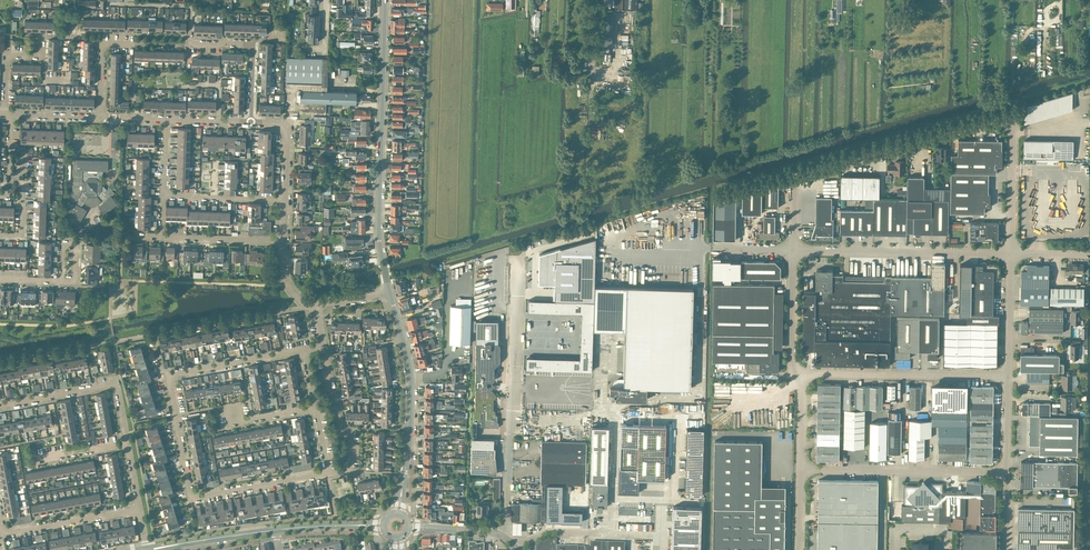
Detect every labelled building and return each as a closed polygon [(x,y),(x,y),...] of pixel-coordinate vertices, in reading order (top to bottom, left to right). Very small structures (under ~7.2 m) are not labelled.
[(506,8),(515,8),(515,0),(506,0),(506,8)] [(615,9),(630,9),(629,24),(635,24),(635,10),(636,10),(636,8),(637,0),(615,0),(615,9)] [(343,4),(342,17),(352,17),(352,10),(348,10),(348,4),(343,4)] [(365,6),(365,9),(367,9),(367,14),(373,14),(373,6),(367,6),(365,6)] [(613,14),(606,14),(605,47),(612,47),(613,14)] [(362,18),(352,18),(351,26),(364,26),(364,29),(372,29),(373,20),(362,20),(362,18)] [(391,19),(391,26),(404,26),(411,26),(412,23),(404,23),(404,18),(399,18),(398,19),(391,19)] [(266,25),(260,24),(259,34),(266,34),(266,30),(269,30),(270,24),(266,24),(266,25)] [(359,33),(355,32),(354,39),(361,39),(361,43),(372,43),(373,36),(361,35),(361,33),(359,33)] [(873,49),(873,57),(882,57),(882,50),(873,49)] [(372,52),(361,52),(361,55),(358,54),(358,60),(372,60),(372,52)] [(557,63),(557,66),(565,66),(565,63),(565,55),(558,55),(557,63)] [(287,57),(286,90),(297,90),(297,101),(299,101),(299,113),(314,113),(325,113),(326,102),(356,102),(356,96),(356,91),(327,91),(327,77),(327,68),(327,58),(287,57)] [(191,67),(199,67),(199,58),(192,58),(191,67)] [(58,68),(58,61),(49,60),(49,68),(52,68),(52,71),(59,71),(59,68),(58,68)] [(372,64),(363,64),(363,67),(361,67),(357,67),(357,70),(363,70),(363,72),(371,73),(372,64)] [(1065,95),(1064,112),(1072,109),(1073,92),(1065,95)] [(361,96),(361,102),(370,102),(371,95),(368,95),(366,93),(364,94),(361,94),(361,96)] [(128,102),(119,101),(110,101),(110,103),(111,103),(111,109),(128,109),(128,102)] [(267,114),(267,105),(259,105),(259,114),(267,114)] [(360,109),(356,109),(355,109),(354,116),(370,117),(370,110),(360,109)] [(314,120),(304,120),(304,125),(300,125),(299,144),(311,145),(312,127),(314,127),(314,120)] [(392,133),(392,135),(392,136),(407,137),(408,137),(408,133),(414,134),(414,128),(410,128),(408,128),(408,130),(407,130),(394,129),(393,131),(393,132),(392,133)] [(1002,140),(958,139),(958,155),(951,155),(950,213),(985,213),(985,207),(990,207),(991,193),(988,193),(989,173),(997,173),(997,167),(1002,167),(1003,149),(1002,149),(1002,140)] [(1024,158),(1073,159),(1073,140),(1024,139),(1024,158)] [(950,147),(937,146),(937,160),(945,160),(945,161),(949,161),(950,147)] [(316,149),(305,149),(305,153),(299,153),(299,163),(309,163),(309,153),(316,153),(316,149)] [(356,149),(346,149),(345,154),(353,154),(353,159),(366,159),(366,151),(356,151),(356,149)] [(402,152),(392,152),(392,160),(402,160),(402,158),(406,158),(406,154),(402,154),(402,152)] [(69,199),(63,209),(70,213),(81,220),(87,210),(81,206),(84,202),(89,205),(96,205),(101,200),(103,202),(98,206),(101,209),(105,214),(117,202),(111,196),(115,193),(114,192),(113,190),(112,190),(110,187),(107,189),(102,184),(102,181),(102,180),(102,173),(103,170),(108,171),(108,160),(83,159),(76,159),(74,159),(73,190),(68,199),(69,199)] [(905,161),(895,161),(895,165),(888,164),(888,172),(895,172),(895,174),(904,174),(905,161)] [(312,169),(302,168),(301,172),(298,172),(298,182),(310,182),(310,177),(311,177),(312,169)] [(841,175),(841,198),(852,198),(852,176),(841,175)] [(762,184),(762,186),(762,207),(778,207),(779,186),(785,184),(782,176),(769,180),(770,184),(762,184)] [(863,176),(852,176),(852,198),(863,198),(863,176)] [(863,176),(863,198),(874,198),(879,198),(880,176),(863,176)] [(907,197),(907,199),(924,199),(949,199),(950,188),(924,187),(924,177),(908,176),(907,197)] [(762,207),(762,186),(748,186),(743,188),(742,213),(762,213),(762,207)] [(404,192),(401,192),(401,193),(392,193),(391,200),(401,200),(401,195),(404,196),(404,192)] [(736,196),(714,196),(714,232),(713,239),(736,239),(736,196)] [(816,225),(816,226),(816,234),(833,235),(833,238),(833,241),(834,218),(833,218),(833,219),(832,219),(832,197),(816,197),(816,225)] [(896,197),(896,199),(896,234),(907,235),(907,232),(907,199),(907,197),(896,197)] [(873,234),(873,235),(877,235),(878,234),(891,234),(892,235),(896,235),(896,234),(896,199),(879,198),(874,198),(874,210),(873,234)] [(924,199),(907,199),(907,232),(913,232),(913,233),(948,234),(949,200),(924,199)] [(333,208),(324,208),(324,216),(333,216),(333,208)] [(840,234),(857,234),(857,210),(840,209),(840,234)] [(857,234),(873,234),(874,210),(857,210),(857,234)] [(312,211),(302,211),(302,214),(297,214),(296,222),(309,222),(309,215),(312,215),(312,211)] [(762,213),(742,213),(742,239),(759,239),(779,239),(779,232),(775,232),(775,216),(764,216),(762,213)] [(233,221),(233,224),(238,224),(238,230),(248,230),(248,231),(248,233),(270,234),(271,221),(266,221),(249,220),(249,221),(238,221),(233,221)] [(970,235),(970,241),(993,241),(993,235),(988,235),(988,222),(979,222),(970,222),(970,235)] [(998,241),(999,222),(990,222),(988,222),(988,235),(993,235),(993,241),(998,241)] [(296,230),(296,238),(309,239),(309,231),(314,231),(314,226),(302,226),(302,230),(296,230)] [(363,237),(345,237),(345,241),(345,245),(345,248),(362,248),(362,244),(363,244),(364,243),(364,241),(363,240),(363,237)] [(594,302),(596,239),(540,254),(539,267),(545,267),(544,283),(555,284),(555,300),(594,302)] [(86,246),(86,260),(99,261),(100,246),(100,241),(90,241),(90,244),(86,244),(86,246)] [(296,246),(296,253),(308,253),(308,246),(311,246),(311,242),(302,242),(302,245),(296,245),(296,246)] [(133,246),(133,258),(142,258),(142,262),(146,262),(146,258),(147,251),(147,248),(142,248),(142,246),(133,246)] [(400,246),(390,246),(390,253),(395,253),(395,256),(400,256),(400,250),(405,250),(405,247),(400,246)] [(160,247),(150,247),(150,260),(163,260),(163,251),(160,251),(160,247)] [(167,247),(167,260),(168,260),(174,260),(174,262),(174,263),(174,265),(177,265),(177,261),(178,252),(174,252),(174,247),(167,247)] [(179,253),(179,261),(190,261),(191,248),(184,248),(184,252),(179,251),(179,253)] [(191,248),(190,261),(202,262),(202,253),(202,252),(198,252),(198,248),(191,248)] [(205,254),(205,262),(216,262),(216,249),(209,249),(209,253),(205,252),(205,254)] [(216,249),(216,262),(223,262),(223,267),(228,267),(228,262),(227,262),(228,254),(228,253),(224,253),(224,249),(216,249)] [(233,249),(232,260),(237,260),(237,263),(240,263),(240,270),(243,271),(244,263),(244,254),(241,253),(241,250),(233,249)] [(254,250),(249,250),(249,253),(245,253),(244,263),(251,263),(251,262),(262,262),(263,252),(254,252),(254,250)] [(349,259),(347,259),(348,267),(354,267),(354,265),(361,264),(362,264),(361,260),(362,260),(362,259),(362,255),(361,255),(358,255),(358,254),(353,255),(353,256),(349,256),(348,256),(349,257),(349,259)] [(295,261),(295,271),(306,271),(306,264),(307,264),(308,258),(299,257),(299,261),(295,261)] [(741,261),(732,260),(731,260),(731,259),(721,259),(721,258),(713,258),(713,278),(741,278),(741,261)] [(776,261),(742,261),(742,278),(781,278),(781,267),(776,261)] [(86,266),(85,274),(99,274),(99,264),(90,263),(90,267),(86,266)] [(893,276),(893,313),(939,314),(943,314),(944,314),(944,305),(944,298),(946,298),(953,299),(953,293),(945,293),(945,288),(945,263),(932,263),(931,263),(931,277),(930,277),(893,276)] [(970,297),(971,283),(971,264),(960,264),(960,314),(970,314),(970,297)] [(974,283),(971,283),(970,297),(993,298),(993,279),(999,279),(999,267),(997,264),(982,264),(982,266),(983,267),(983,268),(984,268),(985,269),(985,276),(985,281),(974,281),(974,283)] [(982,264),(971,264),(971,283),(974,283),(974,281),(985,281),(985,276),(985,269),(984,268),(983,268),(983,267),(982,266),(982,264)] [(1083,264),(1070,264),(1070,266),(1066,266),(1066,274),(1072,274),(1072,273),(1083,273),(1083,264)] [(1049,265),(1025,265),(1022,268),(1022,270),(1021,270),(1021,287),(1038,287),(1038,296),(1037,304),(1049,304),(1049,265)] [(804,291),(803,349),(811,349),(815,349),(815,355),(815,363),(820,363),(890,364),(891,314),(891,313),(893,313),(893,276),(892,276),(891,276),(886,276),(885,281),(843,280),(843,275),(835,275),(833,275),(833,273),(833,270),(816,270),(816,275),(816,277),(816,290),(816,291),(804,291)] [(99,274),(85,274),(85,281),(90,281),(89,284),(96,285),(97,282),(99,282),(99,274)] [(396,283),(395,283),(396,287),(406,284),(405,280),(403,281),(402,277),(396,279),(396,280),(395,281),(396,283)] [(406,284),(396,287),(397,290),(398,290),(398,292),(399,292),(400,293),(406,292),(405,288),(407,287),(406,284)] [(775,284),(713,284),(712,361),(748,362),(748,371),(779,371),(779,352),(774,352),(775,284)] [(595,285),(593,329),(625,330),(627,286),(595,285)] [(625,330),(623,378),(623,386),(646,387),(689,388),(692,288),(655,287),(627,286),(625,330)] [(1021,287),(1021,295),(1038,296),(1038,287),(1021,287)] [(1084,288),(1050,287),(1050,304),(1084,305),(1084,288)] [(15,290),(8,289),(7,303),(18,303),(18,295),(15,295),(15,290)] [(18,295),(18,303),(28,303),(29,290),(22,290),(21,295),(18,295)] [(28,303),(39,304),(39,294),(36,294),(36,290),(29,290),(28,303)] [(42,294),(39,294),(39,304),(44,304),(45,301),(52,301),(53,291),(43,291),(42,294)] [(75,292),(60,291),(60,297),(56,297),(56,307),(63,308),(63,304),(75,304),(75,292)] [(399,303),(400,308),(416,303),(414,295),(399,300),(400,302),(399,303)] [(1021,300),(1021,304),(1022,304),(1037,304),(1038,296),(1021,295),(1021,300)] [(993,298),(970,297),(970,314),(993,314),(993,298)] [(443,306),(440,299),(431,302),(433,309),(443,306)] [(529,300),(528,311),(539,312),(540,300),(529,300)] [(540,300),(539,312),(547,312),(547,300),(540,300)] [(547,300),(547,312),(555,312),(555,300),(547,300)] [(582,313),(581,323),(593,323),(594,302),(582,301),(582,313)] [(418,308),(416,303),(400,308),(402,313),(418,308)] [(450,306),(449,343),(470,344),(470,326),(471,306),(450,306)] [(1029,322),(1063,322),(1063,308),(1029,308),(1029,322)] [(1080,310),(1071,310),(1071,324),(1080,324),(1080,310)] [(967,314),(967,323),(971,323),(998,323),(998,324),(999,324),(999,315),(967,314)] [(285,325),(291,323),(299,322),(298,315),(289,316),(290,320),(284,321),(285,325)] [(919,350),(920,317),(897,316),(897,344),(895,344),(895,358),(910,358),(910,350),(919,350)] [(366,327),(370,327),(371,327),(372,322),(370,322),(370,317),(363,317),(363,323),(363,335),(366,335),(366,327)] [(377,322),(377,318),(370,317),(370,322),(372,322),(371,327),(370,327),(370,339),(373,339),(373,328),(377,328),(377,327),(379,328),(379,322),(377,322)] [(939,317),(920,317),(919,350),(928,350),(928,358),(937,358),(937,351),(939,351),(939,317)] [(384,318),(377,318),(377,322),(379,322),(379,328),(377,327),(377,328),(377,335),(380,335),(380,327),(385,328),(386,322),(384,322),(384,318)] [(424,320),(408,324),(410,329),(419,326),(418,324),(425,323),(424,320)] [(473,410),(473,418),(478,419),(477,424),(480,427),(487,427),(499,427),(499,423),(497,421),(497,416),(496,414),(494,414),(494,411),(493,410),(493,399),(497,396),(492,391),(490,391),(490,389),(492,389),(492,388),(494,388),(494,387),(494,384),(492,384),(492,382),(490,382),(490,381),(492,381),(494,380),(494,374),(497,371),(497,364),(499,361),(500,344),(498,343),(498,321),(476,321),(476,331),(475,343),(475,382),(476,382),(476,384),(475,384),(475,388),(476,388),(476,389),(475,389),(475,397),(475,410),(473,410)] [(1063,322),(1029,322),(1028,322),(1028,321),(1021,321),(1021,329),(1023,332),(1028,332),(1063,332),(1063,322)] [(286,331),(292,330),(301,328),(299,322),(291,323),(291,327),(286,328),(286,331)] [(334,332),(338,332),(340,332),(340,327),(338,327),(338,322),(331,322),(331,325),(328,325),(328,332),(331,332),(331,340),(334,340),(334,332)] [(345,322),(338,322),(338,327),(340,327),(340,332),(338,332),(338,340),(341,340),(341,332),(345,332),(347,332),(347,327),(345,327),(345,322)] [(348,335),(352,335),(352,332),(354,332),(354,327),(352,327),(352,323),(345,322),(345,327),(347,327),(347,332),(345,332),(345,340),(348,340),(348,335)] [(266,324),(261,325),(262,335),(266,334),(266,335),(269,335),(267,323),(266,323),(266,324)] [(268,323),(267,323),(269,335),(273,334),(272,333),(276,332),(274,323),(268,324),(268,323)] [(359,323),(352,323),(352,327),(354,327),(354,332),(352,332),(352,335),(352,340),(355,340),(355,332),(361,332),(361,327),(359,327),(359,323)] [(581,323),(581,331),(593,332),(593,323),(581,323)] [(943,365),(971,365),(971,323),(967,323),(944,323),(943,365)] [(998,323),(971,323),(971,365),(997,366),(998,323)] [(253,327),(247,328),(249,337),(252,336),(252,338),(256,337),(254,325),(252,325),(253,327)] [(255,325),(254,325),(256,337),(259,337),(259,335),(262,335),(261,325),(255,326),(255,325)] [(241,327),(240,328),(242,340),(245,339),(245,338),(249,337),(247,328),(241,329),(241,327)] [(239,329),(233,330),(235,340),(239,339),(239,340),(242,340),(240,328),(239,328),(239,329)] [(302,335),(301,328),(292,330),(292,334),(287,335),(287,338),(302,335)] [(220,342),(223,341),(221,329),(220,329),(220,330),(215,331),(216,341),(220,340),(220,342)] [(222,329),(221,329),(223,341),(227,340),(226,339),(230,338),(228,329),(222,330),(222,329)] [(206,344),(210,344),(208,331),(207,331),(207,333),(201,334),(203,343),(206,343),(206,344)] [(209,331),(208,331),(210,344),(213,343),(213,341),(216,341),(215,331),(209,332),(209,331)] [(581,331),(581,340),(593,340),(593,332),(581,331)] [(425,333),(412,337),(413,341),(422,339),(422,337),(424,337),(425,338),(427,337),(427,336),(429,335),(428,332),(425,333)] [(193,335),(187,336),(189,346),(193,345),(193,347),(196,346),(194,334),(193,334),(193,335)] [(195,334),(194,334),(196,346),(200,345),(199,344),(203,343),(201,334),(195,335),(195,334)] [(180,338),(174,339),(176,348),(176,351),(179,350),(179,349),(183,348),(180,336),(179,336),(180,338)] [(181,336),(180,336),(183,348),(186,348),(186,346),(189,346),(187,336),(182,337),(181,336)] [(169,351),(167,339),(166,339),(166,340),(160,341),(162,351),(165,350),(166,352),(169,351)] [(172,349),(176,348),(174,339),(168,340),(168,339),(167,339),(169,351),(172,350),(172,349)] [(581,340),(581,348),(593,348),(593,340),(581,340)] [(415,350),(435,344),(434,341),(423,344),(423,342),(414,345),(415,350)] [(1080,341),(1072,341),(1072,345),(1071,345),(1070,358),(1078,358),(1079,345),(1080,345),(1080,341)] [(130,356),(133,355),(137,354),(137,355),(143,353),(143,352),(146,351),(145,347),(148,346),(147,343),(140,345),(141,346),(135,348),(135,347),(130,349),(128,349),(130,356)] [(436,347),(435,344),(415,350),(416,354),(425,352),(425,350),(436,347)] [(376,352),(377,355),(377,357),(383,356),(383,354),(387,353),(386,347),(376,348),(376,345),(368,347),(369,353),(376,352)] [(99,357),(101,357),(111,355),(110,348),(97,351),(99,357)] [(580,358),(580,370),(592,370),(593,348),(581,348),(580,358)] [(133,355),(135,362),(139,360),(139,361),(145,359),(145,358),(144,355),(150,353),(149,349),(146,351),(143,352),(143,353),(137,355),(137,354),(133,355)] [(337,360),(339,366),(343,365),(343,364),(348,363),(349,364),(356,363),(355,360),(353,360),(353,359),(348,360),(346,353),(340,354),(341,359),(336,360),(337,360)] [(388,360),(387,353),(383,354),(383,356),(377,357),(377,355),(370,356),(370,359),(378,358),(378,362),(379,364),(384,363),(384,361),(388,360)] [(1034,354),(1021,354),(1020,370),(1064,371),(1064,363),(1059,363),(1059,354),(1034,354)] [(101,357),(102,364),(112,362),(111,355),(101,357)] [(139,360),(135,362),(137,368),(141,367),(141,368),(147,366),(147,365),(146,361),(152,359),(151,356),(145,358),(145,359),(139,361),(139,360)] [(86,357),(80,358),(81,368),(88,367),(87,359),(86,357)] [(527,357),(527,369),(538,369),(538,357),(527,357)] [(546,357),(546,369),(553,369),(554,357),(546,357)] [(75,369),(81,368),(80,358),(73,360),(75,369)] [(285,367),(294,365),(293,358),(284,360),(285,364),(279,365),(280,368),(285,367)] [(428,359),(418,362),(419,366),(429,363),(435,361),(434,358),(431,359),(431,360),(428,360),(428,359)] [(73,360),(66,361),(68,370),(75,369),(73,360)] [(385,368),(389,367),(388,360),(384,361),(384,363),(379,364),(378,362),(371,363),(371,365),(371,366),(379,365),(379,369),(380,369),(380,371),(385,370),(385,368)] [(53,361),(46,362),(48,372),(54,371),(53,363),(53,361)] [(66,361),(60,362),(61,372),(68,370),(66,361)] [(41,373),(48,372),(46,362),(39,363),(41,373)] [(55,373),(61,372),(60,362),(53,363),(54,371),(55,373)] [(113,369),(112,362),(102,364),(103,370),(104,370),(105,374),(110,373),(109,369),(113,369)] [(137,368),(139,375),(143,373),(144,374),(149,372),(149,371),(152,370),(151,367),(155,365),(153,362),(147,365),(147,366),(141,368),(141,367),(137,368)] [(39,363),(33,365),(35,374),(41,373),(39,363)] [(339,366),(340,373),(344,372),(344,371),(350,370),(350,371),(357,370),(357,367),(349,368),(349,364),(348,363),(343,364),(343,365),(339,366)] [(31,375),(35,374),(33,365),(26,366),(28,377),(31,377),(31,375)] [(249,366),(250,373),(259,372),(258,365),(249,366)] [(281,374),(286,373),(295,371),(294,365),(285,367),(286,370),(280,372),(281,374)] [(19,367),(19,369),(20,369),(21,377),(28,376),(28,378),(28,377),(26,366),(19,367)] [(462,366),(451,366),(451,372),(450,373),(451,374),(451,375),(451,381),(453,381),(453,383),(458,383),(458,381),(462,381),(462,366)] [(391,374),(389,367),(385,368),(385,370),(380,371),(380,369),(379,369),(372,370),(369,371),(370,374),(372,373),(380,372),(381,376),(381,378),(386,377),(386,375),(391,374)] [(19,369),(13,371),(15,380),(22,379),(21,377),(20,369),(19,369)] [(143,373),(139,375),(141,381),(141,382),(147,380),(151,379),(151,378),(150,375),(157,372),(156,369),(152,370),(149,371),(149,372),(144,374),(143,373)] [(344,372),(340,373),(341,380),(346,379),(345,378),(351,377),(351,378),(359,377),(358,374),(351,375),(350,371),(350,370),(344,371),(344,372)] [(8,382),(15,380),(13,371),(6,372),(8,382)] [(288,380),(297,378),(295,371),(286,373),(287,377),(281,378),(281,379),(282,381),(288,380)] [(1049,372),(1027,371),(1027,382),(1031,383),(1049,383),(1049,378),(1049,372)] [(259,372),(250,373),(251,380),(260,378),(259,372)] [(214,374),(210,374),(212,382),(212,383),(214,383),(213,380),(215,380),(219,379),(217,373),(214,374)] [(381,379),(382,384),(388,383),(387,382),(392,381),(391,374),(386,375),(386,377),(381,378),(381,376),(373,377),(374,380),(381,379)] [(1075,375),(1063,375),(1062,389),(1075,389),(1072,389),(1073,375),(1075,375)] [(352,382),(351,378),(351,377),(345,378),(346,379),(341,380),(342,387),(347,386),(347,385),(352,384),(352,385),(353,385),(360,384),(359,380),(352,382)] [(260,378),(251,380),(252,387),(262,385),(260,378)] [(298,385),(297,378),(288,380),(288,384),(283,385),(283,386),(283,388),(289,387),(298,385)] [(645,400),(646,387),(623,386),(623,378),(620,378),(619,378),(617,379),(616,380),(615,380),(614,381),(613,383),(613,384),(612,385),(612,386),(610,386),(609,392),(616,393),(615,399),(645,400)] [(136,382),(139,389),(143,388),(143,389),(149,387),(149,385),(147,380),(141,382),(141,381),(136,382)] [(228,393),(235,391),(233,382),(232,381),(230,381),(230,383),(226,384),(228,393)] [(240,381),(233,382),(235,391),(241,390),(240,381)] [(223,384),(220,385),(221,394),(228,393),(226,384),(226,382),(223,383),(223,384)] [(143,388),(139,389),(141,396),(145,394),(145,395),(151,393),(151,392),(150,389),(157,386),(156,383),(149,385),(149,387),(143,389),(143,388)] [(388,385),(388,383),(382,384),(382,388),(374,388),(374,391),(382,391),(382,395),(382,397),(388,397),(388,395),(392,395),(392,388),(389,388),(389,385),(388,385)] [(932,387),(932,409),(968,409),(968,387),(968,384),(932,383),(932,387)] [(208,396),(214,395),(213,386),(212,386),(212,384),(210,385),(210,387),(206,387),(208,396)] [(353,389),(353,385),(352,385),(352,384),(347,385),(347,386),(342,387),(344,394),(347,393),(348,397),(355,395),(354,394),(358,393),(358,392),(361,391),(361,387),(353,389)] [(818,384),(818,399),(840,400),(841,384),(818,384)] [(220,385),(213,386),(214,395),(221,394),(220,385)] [(262,385),(252,387),(254,393),(263,392),(262,385)] [(299,392),(298,385),(289,387),(289,390),(284,391),(284,392),(284,395),(290,393),(299,392)] [(895,385),(888,385),(887,398),(895,399),(895,385)] [(883,386),(844,386),(844,408),(882,408),(883,386)] [(910,386),(909,409),(919,409),(921,409),(921,386),(910,386)] [(971,386),(971,401),(993,402),(994,386),(971,386)] [(196,389),(192,390),(194,399),(201,398),(199,389),(198,389),(198,387),(196,387),(196,389)] [(206,387),(199,389),(201,398),(208,396),(206,387)] [(141,396),(143,402),(147,401),(148,402),(153,400),(153,399),(152,395),(159,393),(158,390),(151,392),(151,393),(145,395),(145,394),(141,396)] [(187,400),(194,399),(192,390),(185,391),(187,400)] [(263,392),(254,393),(255,401),(264,399),(263,395),(267,394),(266,391),(263,392)] [(290,393),(291,397),(285,398),(286,401),(300,399),(299,392),(290,393)] [(96,394),(97,401),(107,400),(106,393),(96,394)] [(382,398),(382,402),(382,404),(388,404),(388,402),(392,402),(392,395),(388,395),(388,397),(382,397),(382,395),(374,395),(374,398),(382,398)] [(147,401),(143,402),(145,409),(149,407),(150,408),(155,406),(155,405),(154,402),(161,399),(160,396),(153,399),(153,400),(148,402),(147,401)] [(1061,409),(1065,409),(1065,410),(1066,410),(1066,409),(1071,409),(1071,397),(1071,396),(1061,396),(1062,396),(1061,409)] [(60,401),(62,408),(71,406),(70,399),(60,401)] [(266,399),(264,399),(255,401),(256,407),(265,406),(264,401),(266,401),(266,399)] [(840,411),(840,400),(818,399),(817,410),(840,411)] [(108,406),(107,400),(97,401),(99,408),(108,406)] [(971,413),(993,413),(993,402),(971,401),(971,413)] [(387,409),(392,409),(392,402),(388,402),(388,404),(382,404),(382,402),(374,402),(374,405),(382,405),(381,409),(382,409),(382,411),(387,411),(387,409)] [(1039,414),(1039,416),(1056,416),(1056,413),(1053,413),(1054,406),(1050,406),(1050,403),(1022,402),(1022,414),(1039,414)] [(162,403),(155,405),(155,406),(150,408),(149,407),(145,409),(147,415),(152,414),(152,415),(158,413),(156,408),(163,406),(162,403)] [(347,422),(355,422),(355,417),(353,417),(353,412),(355,412),(355,404),(352,404),(352,412),(346,412),(345,417),(347,417),(347,422)] [(361,422),(362,417),(360,417),(360,412),(362,412),(362,404),(359,404),(358,412),(355,412),(353,412),(353,417),(355,417),(355,422),(361,422)] [(366,412),(362,412),(360,412),(360,417),(362,417),(361,422),(368,422),(369,404),(366,404),(366,412)] [(71,406),(62,408),(63,415),(73,413),(71,406)] [(108,406),(99,408),(100,415),(109,413),(108,406)] [(381,409),(374,409),(374,411),(374,412),(382,412),(381,416),(382,416),(382,418),(387,418),(387,416),(391,416),(392,409),(387,409),(387,411),(382,411),(382,409),(381,409)] [(865,409),(845,409),(844,447),(864,447),(865,409)] [(932,426),(939,426),(967,426),(967,410),(932,409),(932,426)] [(817,410),(817,422),(840,422),(840,411),(817,410)] [(73,413),(63,415),(64,422),(74,420),(73,413)] [(111,420),(109,413),(100,415),(101,422),(111,420)] [(971,413),(970,424),(993,424),(993,413),(971,413)] [(51,415),(44,416),(46,426),(53,425),(52,422),(51,418),(51,415)] [(1056,416),(1039,416),(1030,415),(1029,445),(1040,446),(1040,453),(1077,454),(1078,416),(1056,416)] [(39,427),(46,426),(44,416),(37,417),(39,427)] [(391,416),(387,416),(387,418),(382,418),(382,416),(381,416),(374,416),(374,419),(381,419),(381,428),(388,428),(388,425),(387,425),(387,423),(391,423),(391,421),(393,421),(393,416),(391,416)] [(37,417),(31,419),(32,429),(39,427),(37,417)] [(186,420),(187,426),(197,425),(196,418),(186,420)] [(294,420),(296,427),(305,425),(304,418),(296,420),(296,418),(291,419),(292,421),(294,420)] [(26,430),(32,429),(31,419),(24,420),(26,430)] [(902,419),(888,419),(888,453),(901,453),(902,419)] [(24,420),(17,421),(19,431),(26,430),(24,420)] [(75,426),(74,420),(64,422),(65,428),(75,426)] [(101,422),(102,428),(112,427),(111,420),(101,422)] [(17,421),(10,422),(12,432),(19,431),(17,421)] [(931,421),(909,421),(909,459),(924,459),(925,437),(931,437),(931,421)] [(6,433),(12,432),(10,422),(4,423),(6,433)] [(817,422),(817,433),(840,433),(840,422),(817,422)] [(887,422),(870,422),(870,458),(886,458),(887,422)] [(159,433),(159,431),(158,428),(165,426),(163,423),(156,425),(157,426),(151,428),(151,427),(146,428),(149,435),(153,434),(153,435),(159,433)] [(621,424),(619,493),(639,493),(639,478),(650,479),(664,479),(665,425),(651,424),(621,424)] [(970,435),(993,435),(993,424),(970,424),(970,435)] [(198,431),(197,425),(187,426),(188,433),(198,431)] [(281,425),(274,426),(276,435),(283,434),(281,425)] [(305,425),(296,427),(294,428),(295,434),(306,432),(305,425)] [(75,426),(65,428),(67,435),(76,433),(75,426)] [(269,436),(276,435),(274,426),(268,427),(269,436)] [(591,426),(590,483),(593,483),(592,505),(596,505),(596,508),(602,508),(602,506),(606,506),(606,483),(607,483),(608,427),(591,426)] [(967,426),(939,426),(938,459),(966,460),(967,426)] [(113,434),(112,427),(102,428),(103,435),(113,434)] [(268,427),(261,429),(263,438),(269,436),(268,427)] [(685,494),(702,495),(704,428),(687,428),(685,494)] [(149,435),(151,442),(155,440),(155,441),(161,439),(161,438),(160,435),(167,432),(166,429),(159,431),(159,433),(153,435),(153,434),(149,435)] [(256,439),(263,438),(261,429),(254,430),(256,439)] [(254,430),(247,431),(249,440),(256,439),(254,430)] [(198,431),(188,433),(190,440),(200,438),(198,431)] [(247,431),(241,432),(242,441),(249,440),(247,431)] [(374,433),(374,440),(378,440),(378,438),(384,438),(384,440),(392,441),(392,440),(395,440),(395,437),(392,437),(384,437),(384,431),(378,431),(378,433),(374,433)] [(236,443),(242,441),(241,432),(234,433),(236,443)] [(295,441),(298,441),(308,439),(306,432),(295,434),(294,434),(295,441)] [(78,440),(76,433),(67,435),(68,442),(78,440)] [(234,433),(227,435),(229,444),(236,443),(234,433)] [(840,433),(817,433),(817,444),(840,444),(840,433)] [(222,445),(229,444),(227,435),(220,436),(222,445)] [(970,435),(970,446),(993,446),(993,435),(970,435)] [(155,440),(151,442),(153,448),(157,447),(158,448),(163,446),(163,445),(162,441),(169,439),(168,436),(161,438),(161,439),(155,441),(155,440)] [(215,446),(222,445),(220,436),(213,437),(215,446)] [(201,444),(200,438),(190,440),(191,446),(201,444)] [(384,444),(384,440),(384,438),(378,438),(378,440),(374,440),(373,447),(378,447),(378,446),(383,446),(384,447),(391,448),(391,447),(394,447),(394,445),(391,445),(391,444),(384,444)] [(472,438),(471,447),(494,447),(494,443),(498,443),(498,439),(472,438)] [(308,439),(298,441),(300,447),(309,446),(308,439)] [(715,440),(713,549),(785,549),(785,548),(786,547),(785,546),(785,537),(786,536),(785,535),(785,526),(786,525),(785,524),(785,515),(786,514),(785,513),(785,504),(786,503),(785,502),(786,497),(762,497),(762,441),(715,440)] [(541,456),(535,461),(541,467),(541,468),(541,483),(546,483),(579,484),(585,484),(586,442),(542,441),(541,455),(541,456)] [(153,448),(155,455),(159,453),(160,454),(165,452),(165,451),(164,448),(171,445),(170,442),(163,445),(163,446),(158,448),(157,447),(153,448)] [(191,446),(192,453),(202,451),(201,444),(191,446)] [(840,444),(817,444),(817,460),(839,460),(840,444)] [(300,447),(301,454),(310,452),(309,446),(300,447)] [(373,447),(373,454),(378,454),(378,453),(383,453),(384,454),(391,455),(391,454),(394,455),(394,451),(391,451),(383,451),(384,447),(383,446),(378,446),(378,447),(373,447)] [(993,462),(993,446),(970,446),(970,462),(993,462)] [(471,447),(471,471),(487,472),(494,472),(494,457),(494,448),(471,447)] [(159,453),(155,455),(157,461),(158,462),(163,460),(167,459),(167,458),(166,454),(173,452),(172,449),(165,451),(165,452),(160,454),(159,453)] [(202,451),(192,453),(193,460),(203,458),(202,451)] [(312,459),(310,452),(301,454),(302,461),(312,459)] [(383,458),(384,454),(383,453),(378,453),(378,454),(373,454),(373,461),(378,461),(378,459),(383,459),(383,461),(391,462),(391,461),(393,461),(394,458),(391,458),(383,458)] [(107,455),(108,462),(118,461),(117,454),(107,455)] [(283,456),(280,457),(282,467),(289,466),(287,457),(283,457),(283,456)] [(280,458),(274,459),(275,468),(282,467),(280,457),(280,458)] [(203,458),(193,460),(195,466),(205,464),(203,458)] [(269,470),(275,468),(274,459),(267,460),(269,470)] [(383,465),(383,461),(383,459),(378,459),(378,461),(373,461),(373,468),(383,468),(383,471),(391,471),(391,465),(383,465)] [(8,460),(0,461),(0,468),(9,467),(8,460)] [(93,460),(86,461),(88,471),(95,469),(93,460)] [(152,462),(155,469),(159,467),(160,468),(165,466),(163,460),(158,462),(157,461),(152,462)] [(267,460),(260,462),(262,471),(269,470),(267,460)] [(86,461),(80,462),(81,472),(88,471),(86,461)] [(119,467),(118,461),(108,462),(110,469),(119,467)] [(1078,462),(1021,461),(1021,472),(1023,472),(1023,476),(1021,476),(1020,487),(1033,487),(1033,485),(1069,486),(1069,491),(1077,492),(1078,462)] [(75,473),(81,472),(80,462),(73,464),(75,473)] [(260,462),(253,463),(255,472),(262,471),(260,462)] [(159,467),(155,469),(157,476),(162,474),(162,475),(167,473),(167,472),(173,470),(172,467),(173,466),(172,463),(165,466),(160,468),(159,467)] [(248,473),(255,472),(253,463),(247,464),(248,473)] [(73,464),(66,465),(68,474),(75,473),(73,464)] [(205,464),(195,466),(196,473),(206,471),(209,471),(208,464),(205,464)] [(247,464),(240,465),(242,475),(248,473),(247,464)] [(61,476),(68,474),(66,465),(59,466),(61,476)] [(235,476),(242,475),(240,465),(233,467),(235,476)] [(59,466),(53,467),(54,477),(61,476),(59,466)] [(0,468),(0,470),(1,475),(10,473),(9,467),(0,468)] [(53,467),(46,469),(47,478),(54,477),(53,467)] [(119,467),(110,469),(111,476),(121,474),(119,467)] [(233,467),(226,468),(228,477),(235,476),(233,467)] [(221,478),(228,477),(226,468),(219,469),(221,478)] [(41,479),(47,478),(46,469),(39,470),(41,479)] [(39,470),(32,471),(34,481),(41,479),(39,470)] [(162,474),(157,476),(159,482),(163,480),(164,481),(170,480),(169,478),(173,477),(172,474),(175,473),(174,470),(173,470),(167,472),(167,473),(162,475),(162,474)] [(27,482),(34,481),(32,471),(25,472),(27,482)] [(206,471),(196,473),(197,480),(207,478),(206,471)] [(12,480),(10,473),(1,475),(2,482),(12,480)] [(122,481),(121,474),(111,476),(112,483),(122,481)] [(163,480),(159,482),(161,488),(165,487),(166,488),(172,486),(171,485),(170,482),(177,479),(176,476),(173,477),(169,478),(170,480),(164,481),(163,480)] [(378,479),(371,480),(372,485),(373,484),(374,490),(373,490),(374,498),(378,497),(376,489),(385,488),(384,481),(381,482),(381,483),(379,483),(378,479)] [(819,479),(818,515),(818,549),(877,549),(878,480),(819,479)] [(2,482),(3,489),(13,487),(12,480),(2,482)] [(364,482),(365,486),(367,486),(368,491),(366,491),(366,492),(367,499),(371,498),(369,491),(373,490),(374,490),(373,484),(372,485),(371,480),(365,482),(365,481),(364,481),(364,482)] [(112,483),(113,489),(123,488),(122,481),(112,483)] [(939,505),(939,521),(951,522),(951,528),(955,528),(976,528),(976,526),(980,526),(986,526),(995,527),(996,514),(993,513),(993,509),(995,509),(995,496),(995,487),(995,485),(994,484),(993,483),(991,483),(984,483),(981,483),(981,481),(980,481),(971,481),(967,481),(966,491),(942,491),(942,505),(939,505)] [(365,486),(364,482),(357,483),(359,493),(356,493),(358,501),(364,500),(363,492),(366,492),(366,491),(368,491),(367,486),(365,486)] [(169,494),(174,493),(173,491),(172,488),(179,486),(178,483),(171,485),(172,486),(166,488),(165,487),(161,488),(163,495),(164,496),(169,494)] [(943,483),(926,483),(923,486),(905,485),(904,504),(902,504),(901,521),(939,521),(939,505),(942,505),(943,483)] [(546,510),(546,521),(561,521),(561,510),(562,495),(562,484),(546,484),(546,510)] [(314,486),(310,486),(314,506),(319,505),(318,494),(314,495),(313,493),(315,492),(314,486)] [(13,487),(3,489),(5,496),(14,494),(13,487)] [(124,495),(123,488),(113,489),(115,497),(113,497),(113,498),(114,498),(114,499),(122,498),(121,495),(124,495)] [(302,488),(299,488),(302,508),(308,507),(306,496),(303,497),(302,495),(303,494),(302,488)] [(291,510),(296,509),(295,498),(291,499),(291,497),(292,497),(291,490),(285,491),(287,500),(289,500),(291,510)] [(274,491),(270,492),(274,511),(279,510),(280,510),(278,500),(274,501),(274,498),(275,498),(274,491)] [(99,493),(93,494),(94,503),(101,502),(99,493)] [(262,493),(259,494),(263,513),(268,512),(266,502),(263,503),(262,500),(263,500),(262,493)] [(15,501),(14,494),(5,496),(6,502),(15,501)] [(88,505),(94,503),(93,494),(86,495),(88,505)] [(172,500),(171,499),(169,494),(164,496),(163,495),(159,496),(161,503),(166,501),(166,502),(172,500)] [(86,495),(79,496),(81,506),(88,505),(86,495)] [(74,507),(81,506),(79,496),(72,498),(74,507)] [(251,516),(257,514),(255,504),(251,505),(251,502),(252,502),(251,496),(248,496),(251,516)] [(178,497),(171,499),(172,500),(166,502),(166,501),(161,503),(163,509),(168,508),(168,509),(174,507),(173,506),(172,503),(179,500),(178,497)] [(72,498),(65,499),(67,509),(74,507),(72,498)] [(239,518),(245,517),(244,506),(240,507),(239,504),(241,504),(239,498),(236,498),(237,504),(236,504),(237,509),(238,509),(238,512),(236,512),(237,517),(239,517),(239,518)] [(60,510),(67,509),(65,499),(59,500),(60,510)] [(59,500),(52,501),(54,511),(60,510),(59,500)] [(222,500),(219,500),(223,520),(228,519),(227,508),(223,509),(222,507),(224,507),(222,500)] [(15,501),(6,502),(7,509),(17,507),(15,501)] [(45,503),(47,512),(54,511),(52,501),(45,503)] [(211,522),(217,521),(215,511),(212,511),(211,509),(212,509),(211,502),(208,503),(211,522)] [(45,503),(38,504),(40,514),(47,512),(45,503)] [(518,504),(518,520),(545,521),(545,504),(518,503),(518,504)] [(33,515),(40,514),(38,504),(31,505),(33,515)] [(168,508),(163,509),(165,516),(170,514),(170,515),(176,513),(176,512),(174,509),(181,507),(180,504),(173,506),(174,507),(168,509),(168,508)] [(200,524),(206,523),(204,513),(200,513),(199,511),(201,511),(200,504),(196,505),(200,524)] [(486,504),(477,504),(477,515),(478,515),(478,516),(481,516),(481,515),(488,515),(488,505),(486,505),(486,504)] [(673,505),(672,519),(699,520),(700,506),(673,505)] [(18,514),(17,507),(7,509),(8,516),(18,514)] [(1018,508),(1017,549),(1069,549),(1069,548),(1074,548),(1074,509),(1018,508)] [(165,516),(167,522),(172,521),(178,520),(178,519),(177,516),(183,513),(182,510),(176,512),(176,513),(170,515),(170,514),(165,516)] [(561,521),(582,522),(582,511),(561,510),(561,521)] [(184,516),(178,519),(178,520),(172,521),(167,522),(170,529),(174,528),(180,527),(179,522),(185,520),(184,516)] [(127,519),(130,537),(136,536),(134,525),(131,525),(130,518),(127,519)] [(672,519),(672,533),(699,534),(699,520),(672,519)] [(115,521),(119,539),(124,538),(122,527),(120,528),(118,520),(115,521)] [(513,520),(513,532),(521,532),(521,520),(513,520)] [(107,522),(104,523),(107,541),(113,540),(111,529),(108,530),(107,522)] [(91,524),(88,525),(91,543),(97,542),(95,531),(93,532),(91,524)] [(80,545),(86,544),(84,533),(81,534),(80,526),(77,527),(80,545)] [(69,528),(65,529),(69,547),(74,546),(72,536),(70,536),(69,528)] [(57,549),(54,531),(51,532),(52,539),(49,540),(51,549),(54,549),(57,549)] [(57,549),(63,548),(61,538),(59,538),(57,531),(54,531),(57,549)] [(961,531),(961,549),(996,549),(997,532),(961,531)] [(670,549),(698,549),(699,534),(672,533),(670,533),(670,549)] [(38,535),(41,549),(47,549),(46,541),(43,542),(42,534),(38,535)] [(34,544),(32,544),(30,536),(27,537),(29,549),(35,549),(34,544)] [(437,536),(437,544),(442,544),(449,545),(449,543),(450,537),(443,537),(442,537),(442,536),(437,536)] [(548,539),(536,546),(536,549),(584,549),(584,548),(559,547),(559,546),(557,546),(557,547),(556,547),(557,540),(548,539)]
